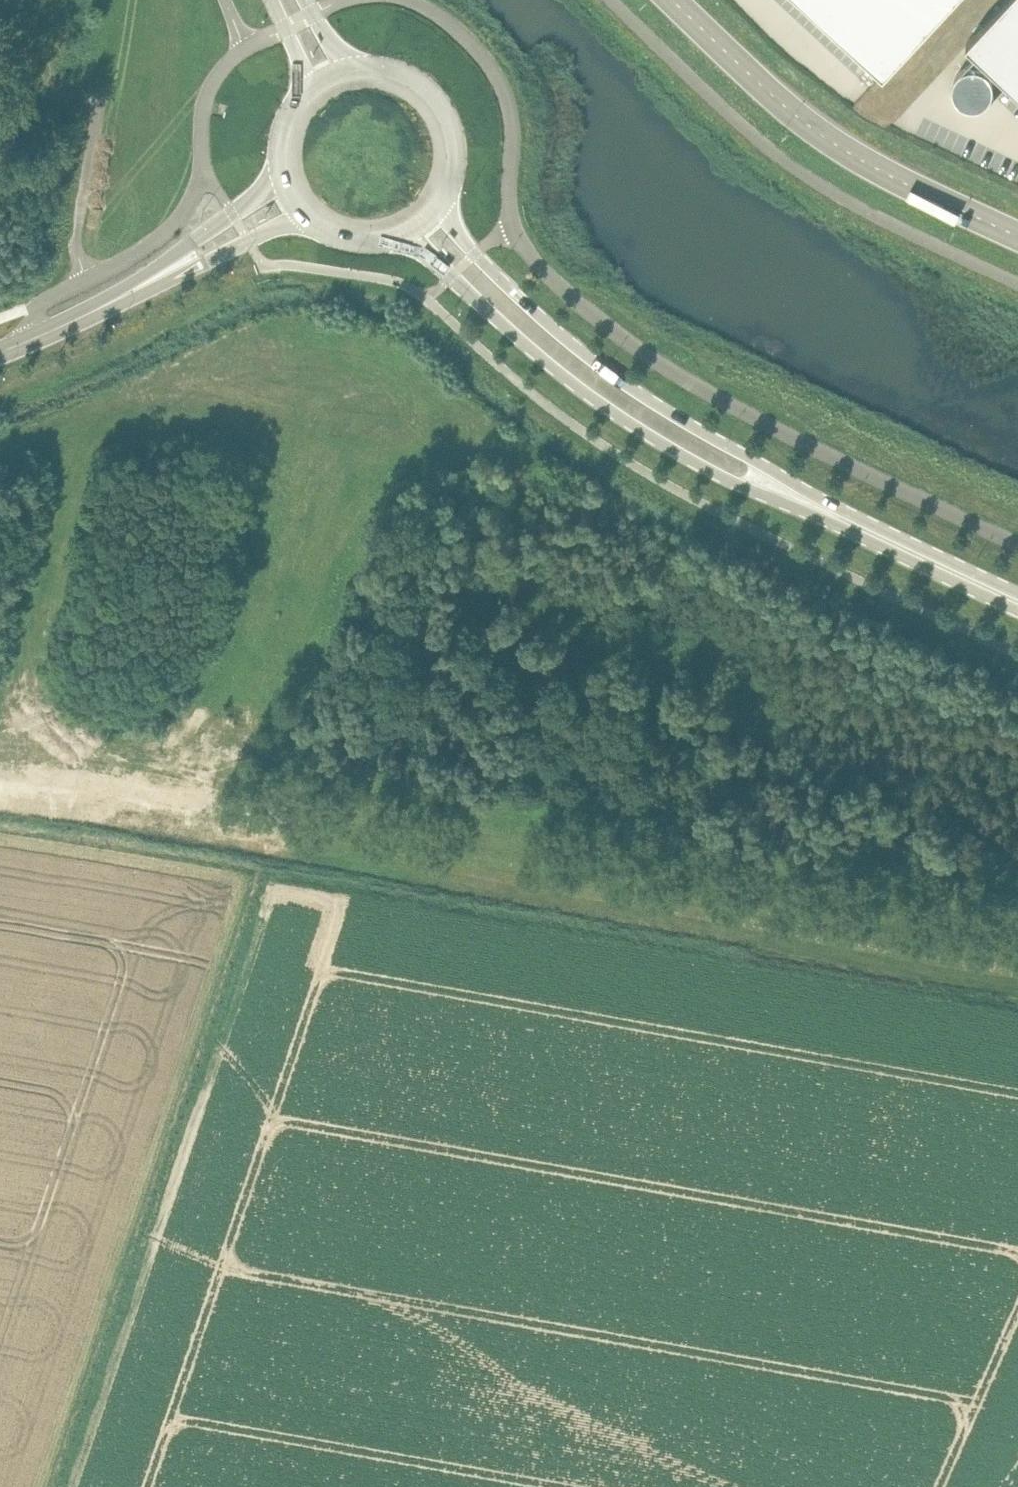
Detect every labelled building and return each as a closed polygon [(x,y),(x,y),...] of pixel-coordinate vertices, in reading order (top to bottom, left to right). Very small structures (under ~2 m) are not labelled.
[(886,74),(954,0),(806,0),(886,74)] [(955,87),(956,95),(961,102),(968,106),(977,107),(985,105),(991,100),(1009,81),(1017,89),(1017,0),(1006,0),(1001,6),(967,42),(979,53),(961,72),(956,79),(955,87)]
